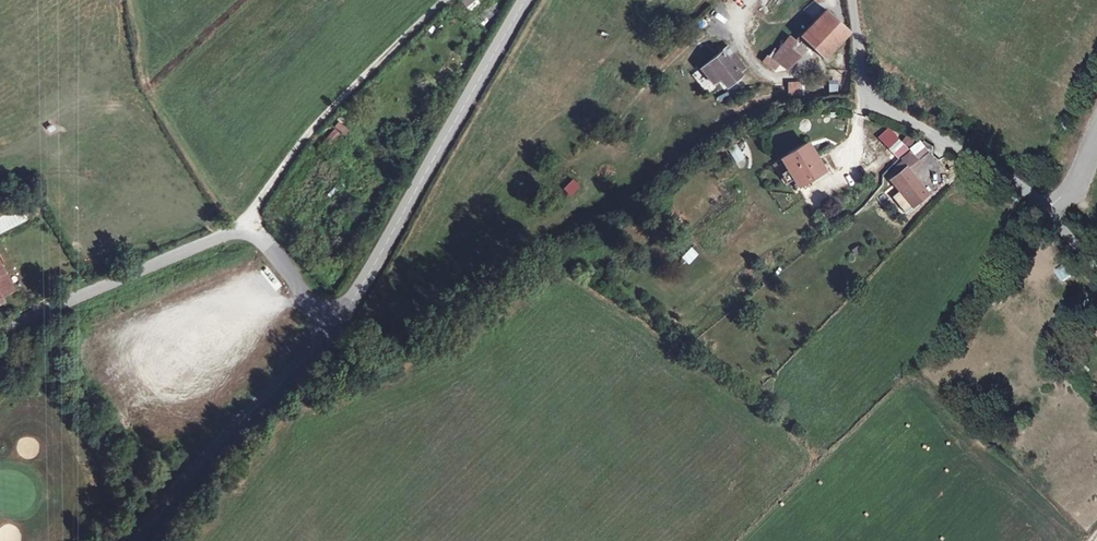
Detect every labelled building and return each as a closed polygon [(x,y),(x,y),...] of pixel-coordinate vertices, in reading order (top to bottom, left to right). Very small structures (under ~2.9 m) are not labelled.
[(471,12),(481,1),(480,0),(462,0),(460,2),(471,12)] [(825,9),(804,32),(828,54),(849,32),(825,9)] [(800,37),(823,59),(828,54),(804,32),(800,37)] [(789,36),(771,59),(779,65),(791,48),(796,41),(789,36)] [(727,46),(721,51),(727,58),(731,54),(733,53),(727,46)] [(791,48),(779,65),(786,71),(801,56),(791,48)] [(721,51),(700,68),(712,84),(719,79),(724,85),(744,68),(733,53),(731,54),(727,58),(721,51)] [(766,55),(761,61),(775,71),(779,65),(771,59),(766,55)] [(823,85),(819,73),(809,76),(813,89),(823,85)] [(624,145),(632,154),(641,147),(637,142),(647,135),(643,130),(624,145)] [(888,149),(898,159),(908,149),(898,139),(888,149)] [(917,141),(908,148),(912,153),(915,151),(920,158),(926,153),(917,141)] [(723,143),(707,153),(711,159),(726,149),(723,143)] [(736,144),(727,149),(736,163),(745,158),(736,144)] [(808,144),(783,159),(799,186),(814,177),(825,170),(808,144)] [(727,150),(711,161),(715,166),(730,155),(727,150)] [(912,153),(903,160),(908,166),(908,167),(920,158),(915,151),(912,153)] [(906,168),(908,166),(903,160),(893,168),(900,176),(908,170),(906,168)] [(888,186),(888,188),(906,209),(908,209),(927,193),(911,174),(908,170),(900,176),(888,186)] [(857,257),(864,251),(859,244),(852,250),(857,257)] [(1066,285),(1077,277),(1067,264),(1056,272),(1066,285)] [(0,265),(0,295),(3,293),(11,289),(0,265)]
